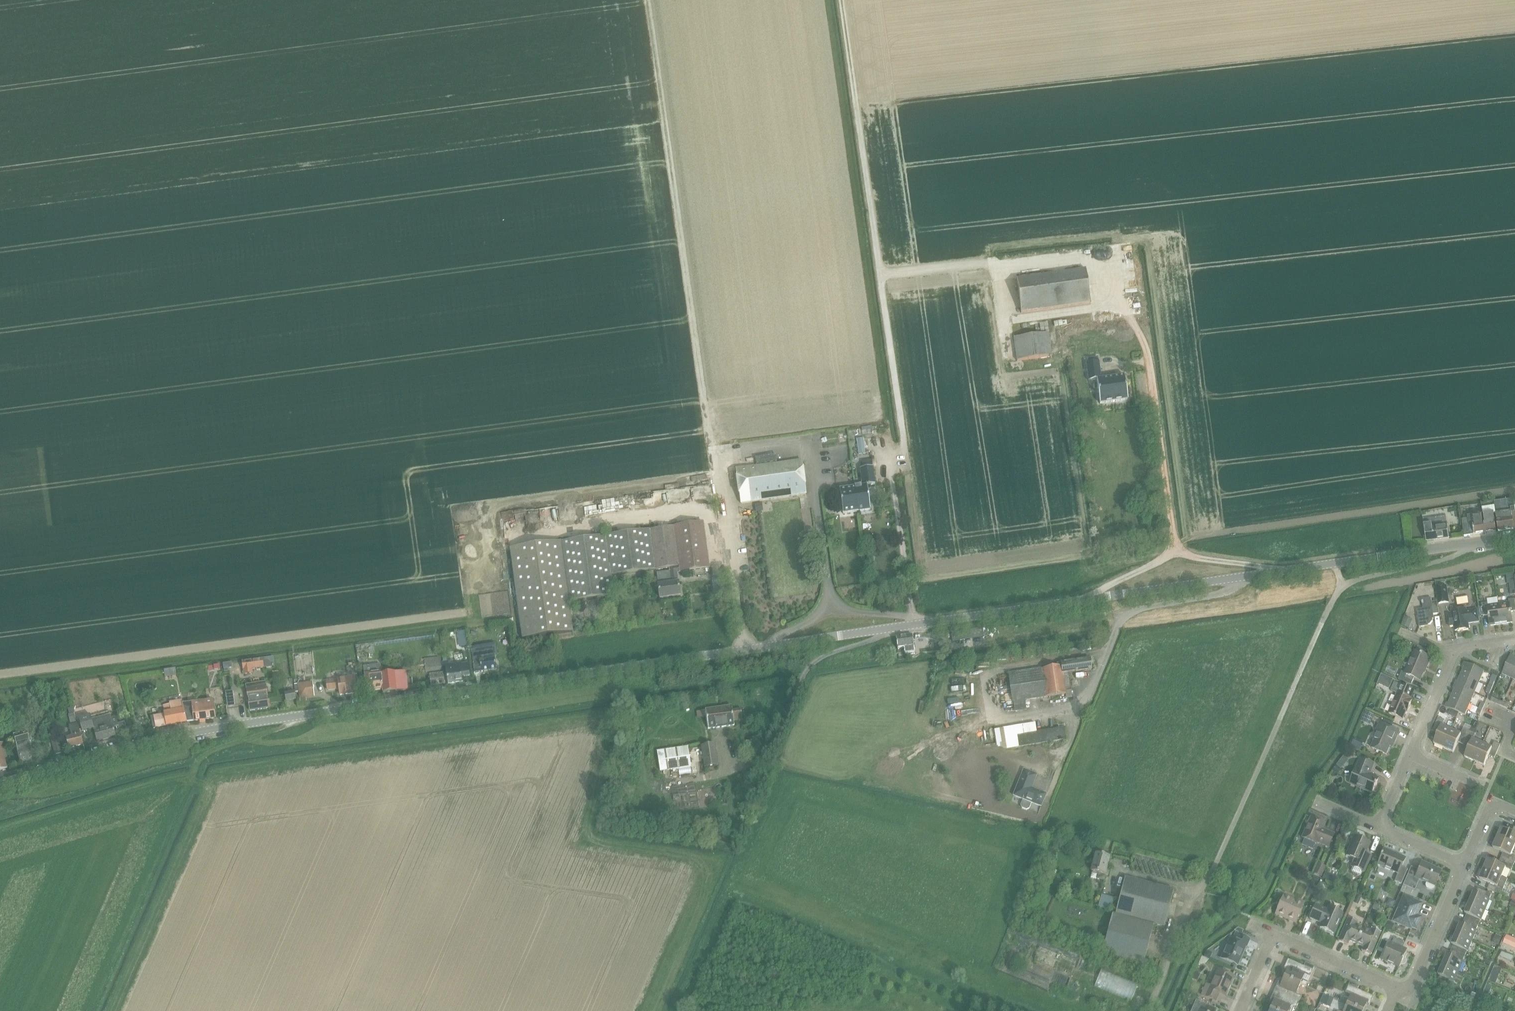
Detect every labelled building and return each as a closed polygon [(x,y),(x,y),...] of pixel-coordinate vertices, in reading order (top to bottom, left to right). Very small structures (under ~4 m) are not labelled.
[(1117,288),(1113,249),(1053,255),(1058,295),(1117,288)] [(1058,335),(1022,339),(1025,364),(1061,360),(1058,335)] [(1098,358),(1088,359),(1088,364),(1086,364),(1089,381),(1097,380),(1100,405),(1128,401),(1124,376),(1101,380),(1098,358)] [(868,438),(859,440),(861,455),(871,454),(868,438)] [(840,490),(842,504),(843,514),(871,510),(869,500),(867,486),(875,485),(872,460),(862,462),(863,467),(860,468),(862,484),(855,485),(855,488),(840,490)] [(736,470),(739,494),(741,504),(806,495),(801,461),(736,470)] [(1494,502),(1482,504),(1483,515),(1485,533),(1496,532),(1494,515),(1496,514),(1494,502)] [(1496,514),(1498,531),(1514,529),(1511,512),(1496,514)] [(1470,536),(1470,535),(1474,535),(1485,533),(1483,515),(1468,517),(1468,520),(1462,521),(1464,536),(1470,536)] [(521,517),(510,517),(511,527),(521,527),(521,517)] [(1424,520),(1426,541),(1434,540),(1434,541),(1449,538),(1447,523),(1446,517),(1424,520)] [(562,542),(510,549),(522,639),(574,632),(570,602),(614,596),(611,576),(670,568),(670,571),(657,573),(658,586),(660,599),(680,596),(677,573),(710,569),(704,524),(562,542)] [(1506,575),(1508,584),(1509,584),(1514,583),(1514,578),(1514,574),(1506,575)] [(714,595),(727,593),(725,577),(712,579),(714,595)] [(1434,619),(1433,615),(1439,614),(1438,605),(1449,603),(1447,585),(1435,587),(1437,602),(1432,603),(1431,598),(1422,600),(1423,609),(1417,610),(1419,628),(1429,626),(1428,625),(1430,625),(1433,621),(1433,620),(1434,619)] [(1499,604),(1501,624),(1512,623),(1511,612),(1514,612),(1514,602),(1514,600),(1509,601),(1509,603),(1499,604)] [(1491,626),(1501,624),(1499,604),(1488,606),(1488,603),(1482,604),(1483,616),(1489,616),(1491,626)] [(1450,626),(1454,625),(1455,631),(1469,629),(1468,623),(1479,622),(1477,610),(1466,612),(1466,609),(1452,611),(1452,613),(1448,614),(1450,626)] [(983,627),(951,632),(953,642),(985,637),(983,627)] [(465,631),(457,633),(459,642),(467,641),(465,631)] [(905,654),(914,653),(912,635),(896,638),(897,648),(904,648),(905,654)] [(1418,646),(1415,651),(1425,656),(1427,650),(1418,646)] [(472,654),(472,658),(473,663),(475,673),(497,670),(495,660),(494,650),(472,654)] [(1398,680),(1402,681),(1411,685),(1414,678),(1420,680),(1426,667),(1427,668),(1431,658),(1425,656),(1415,651),(1406,673),(1402,672),(1398,680)] [(1514,679),(1514,676),(1514,659),(1510,656),(1502,674),(1514,679)] [(263,659),(243,662),(244,675),(253,674),(252,669),(264,668),(274,667),(273,658),(263,659)] [(1057,667),(1009,674),(1010,684),(1014,708),(1014,712),(1027,711),(1026,706),(1025,703),(1025,701),(1046,698),(1066,695),(1066,692),(1071,691),(1069,674),(1076,673),(1082,672),(1092,670),(1090,659),(1057,664),(1057,667)] [(425,665),(426,673),(443,671),(442,663),(425,665)] [(445,667),(447,674),(448,684),(463,682),(462,677),(470,676),(470,671),(468,663),(460,665),(460,664),(445,667)] [(1461,675),(1479,682),(1484,671),(1466,663),(1461,675)] [(381,665),(364,667),(364,674),(366,674),(367,685),(368,691),(379,689),(383,689),(383,692),(407,690),(408,689),(407,684),(407,680),(406,671),(381,674),(381,672),(382,672),(381,665)] [(408,688),(416,687),(416,673),(408,674),(408,688)] [(430,675),(430,676),(431,686),(445,684),(443,673),(430,675)] [(1382,674),(1380,678),(1392,684),(1393,679),(1382,674)] [(1474,693),(1479,682),(1461,675),(1456,686),(1474,693)] [(1488,686),(1492,688),(1497,677),(1493,675),(1488,686)] [(356,692),(356,686),(355,678),(327,681),(328,690),(340,689),(340,694),(356,692)] [(1413,700),(1409,698),(1413,690),(1395,682),(1392,690),(1398,693),(1389,714),(1403,720),(1406,712),(1408,712),(1413,700)] [(313,683),(298,684),(299,692),(299,693),(314,691),(313,683)] [(1470,704),(1474,693),(1456,686),(1452,697),(1470,704)] [(269,707),(268,697),(266,697),(265,691),(265,687),(248,689),(250,700),(249,700),(250,710),(269,707)] [(285,694),(286,701),(296,700),(295,692),(285,694)] [(240,704),(247,703),(246,693),(239,694),(240,704)] [(1465,716),(1470,704),(1452,697),(1447,708),(1465,716)] [(1492,698),(1490,701),(1508,709),(1509,705),(1492,698)] [(154,715),(151,715),(153,729),(187,722),(216,718),(213,700),(183,704),(182,700),(170,702),(170,704),(164,705),(165,712),(164,712),(165,714),(154,716),(154,715)] [(84,744),(81,735),(78,724),(77,724),(75,713),(74,707),(68,709),(70,714),(68,715),(71,726),(69,726),(70,729),(64,731),(69,748),(84,744)] [(732,707),(706,710),(707,717),(709,729),(735,725),(734,721),(743,719),(741,709),(732,710),(732,707)] [(1365,711),(1363,716),(1372,720),(1374,715),(1365,711)] [(79,718),(80,722),(83,732),(94,729),(98,741),(116,736),(114,728),(119,727),(119,724),(117,716),(111,718),(109,712),(102,714),(103,718),(92,721),(90,715),(79,718)] [(1442,727),(1445,721),(1438,718),(1433,731),(1438,734),(1434,744),(1444,748),(1451,731),(1442,727)] [(1385,719),(1383,725),(1390,728),(1391,728),(1393,723),(1385,719)] [(125,723),(119,724),(119,727),(121,733),(128,731),(125,723)] [(1003,728),(994,730),(996,744),(996,746),(1003,749),(1019,747),(1066,740),(1064,727),(1036,732),(1035,723),(1003,728)] [(1391,728),(1390,728),(1383,725),(1380,723),(1375,733),(1378,734),(1372,748),(1386,755),(1392,741),(1395,742),(1399,732),(1391,728)] [(1458,742),(1464,745),(1469,732),(1463,729),(1461,735),(1451,731),(1444,748),(1454,753),(1458,742)] [(1465,758),(1475,762),(1482,744),(1473,740),(1476,734),(1469,732),(1464,745),(1469,747),(1465,758)] [(12,735),(18,754),(21,764),(33,761),(31,751),(28,743),(31,742),(30,736),(20,738),(18,733),(12,735)] [(51,740),(53,745),(55,754),(62,753),(58,738),(51,740)] [(1482,744),(1475,762),(1485,766),(1489,756),(1495,758),(1501,745),(1494,742),(1492,748),(1482,744)] [(0,744),(0,770),(9,768),(2,743),(0,744)] [(705,768),(719,766),(716,744),(702,746),(705,768)] [(691,767),(688,747),(658,751),(661,771),(691,767)] [(1374,764),(1365,760),(1361,759),(1350,784),(1372,793),(1376,785),(1377,786),(1377,784),(1377,783),(1379,779),(1368,774),(1372,764),(1374,765),(1374,764)] [(1337,765),(1333,771),(1338,775),(1342,769),(1337,765)] [(1032,803),(1041,807),(1044,801),(1042,799),(1044,794),(1031,788),(1037,775),(1024,770),(1013,796),(1023,800),(1021,806),(1022,809),(1026,810),(1029,809),(1032,803)] [(744,790),(755,790),(754,773),(744,774),(744,790)] [(1329,847),(1330,844),(1334,835),(1322,829),(1324,824),(1311,818),(1302,838),(1304,839),(1301,845),(1312,850),(1315,844),(1316,844),(1316,842),(1329,847)] [(1514,846),(1514,828),(1514,827),(1512,833),(1502,829),(1497,838),(1514,846)] [(1354,837),(1346,856),(1355,859),(1351,867),(1353,867),(1351,872),(1360,877),(1363,872),(1364,872),(1370,857),(1364,854),(1369,843),(1354,837)] [(1497,838),(1493,848),(1503,853),(1501,858),(1514,864),(1514,863),(1514,857),(1511,856),(1514,846),(1497,838)] [(1401,884),(1403,879),(1407,870),(1401,867),(1405,859),(1384,850),(1382,855),(1381,855),(1376,866),(1398,875),(1395,882),(1401,884)] [(1091,872),(1089,881),(1102,884),(1104,876),(1108,876),(1110,868),(1107,867),(1109,858),(1095,854),(1091,872)] [(1512,870),(1514,865),(1514,864),(1501,858),(1499,864),(1488,860),(1484,870),(1502,877),(1506,868),(1512,870)] [(1321,878),(1326,867),(1317,863),(1313,874),(1321,878)] [(1403,886),(1407,887),(1405,891),(1411,894),(1413,890),(1415,891),(1419,880),(1427,883),(1426,886),(1427,889),(1431,890),(1433,889),(1435,886),(1441,871),(1422,863),(1419,871),(1411,867),(1403,886)] [(1488,890),(1497,894),(1501,895),(1504,889),(1508,880),(1502,877),(1484,870),(1480,879),(1490,884),(1488,890)] [(1326,872),(1322,880),(1329,882),(1332,875),(1326,872)] [(1124,878),(1121,887),(1115,914),(1167,928),(1176,891),(1124,878)] [(1474,893),(1469,904),(1485,911),(1490,900),(1489,900),(1492,895),(1480,890),(1478,895),(1474,893)] [(1112,910),(1115,898),(1102,895),(1099,907),(1112,910)] [(1295,923),(1299,914),(1303,904),(1284,896),(1276,914),(1295,923)] [(1412,900),(1404,897),(1393,922),(1411,929),(1411,927),(1416,929),(1421,918),(1414,915),(1416,911),(1418,912),(1421,904),(1412,900)] [(1485,911),(1469,904),(1465,914),(1469,915),(1467,921),(1478,926),(1484,928),(1486,925),(1480,922),(1481,920),(1481,921),(1485,911)] [(1333,934),(1337,925),(1342,913),(1329,908),(1327,911),(1315,905),(1314,909),(1310,918),(1322,923),(1320,928),(1333,934)] [(1143,964),(1153,925),(1113,915),(1103,954),(1143,964)] [(1356,944),(1363,928),(1356,925),(1357,922),(1348,918),(1338,942),(1347,945),(1349,941),(1356,944)] [(1476,931),(1477,928),(1478,926),(1467,921),(1464,926),(1461,924),(1456,934),(1472,941),(1477,931),(1476,931)] [(1371,956),(1375,946),(1381,932),(1372,929),(1370,932),(1363,928),(1356,944),(1364,948),(1362,952),(1371,956)] [(1240,936),(1236,934),(1233,941),(1230,939),(1222,959),(1237,965),(1241,957),(1240,957),(1241,952),(1243,953),(1245,947),(1246,947),(1249,940),(1240,936)] [(1453,951),(1465,956),(1467,951),(1468,951),(1472,941),(1456,934),(1452,945),(1456,946),(1453,951)] [(1405,943),(1396,939),(1394,938),(1391,944),(1390,943),(1386,951),(1382,961),(1398,968),(1401,961),(1402,961),(1403,959),(1402,959),(1406,950),(1402,949),(1405,943)] [(1082,964),(1044,951),(1041,961),(1079,974),(1082,964)] [(1443,965),(1459,972),(1463,962),(1465,956),(1453,951),(1451,957),(1447,955),(1443,965)] [(1302,980),(1304,975),(1310,977),(1314,967),(1305,963),(1303,966),(1288,960),(1283,970),(1287,971),(1284,977),(1300,984),(1306,987),(1308,982),(1302,980)] [(1440,982),(1452,987),(1454,982),(1455,982),(1459,972),(1443,965),(1439,975),(1442,977),(1440,982)] [(1099,988),(1140,1001),(1146,983),(1105,970),(1099,988)] [(1211,986),(1206,984),(1201,995),(1207,998),(1216,1002),(1219,994),(1225,996),(1234,977),(1224,973),(1218,970),(1211,986)] [(1195,972),(1192,978),(1198,981),(1200,975),(1195,972)] [(1296,994),(1300,984),(1284,977),(1281,984),(1278,982),(1274,992),(1299,1003),(1301,996),(1296,994)] [(1361,1010),(1363,1010),(1365,1005),(1369,1007),(1373,997),(1357,990),(1359,986),(1350,982),(1345,993),(1351,995),(1347,1005),(1361,1010)] [(1299,1003),(1274,992),(1269,1002),(1273,1003),(1270,1009),(1274,1010),(1292,1010),(1294,1008),(1296,1009),(1299,1003)] [(1324,995),(1320,1003),(1327,1006),(1328,1003),(1331,1004),(1333,999),(1324,995)] [(1217,1010),(1196,1001),(1192,1010),(1216,1010),(1217,1010)]
